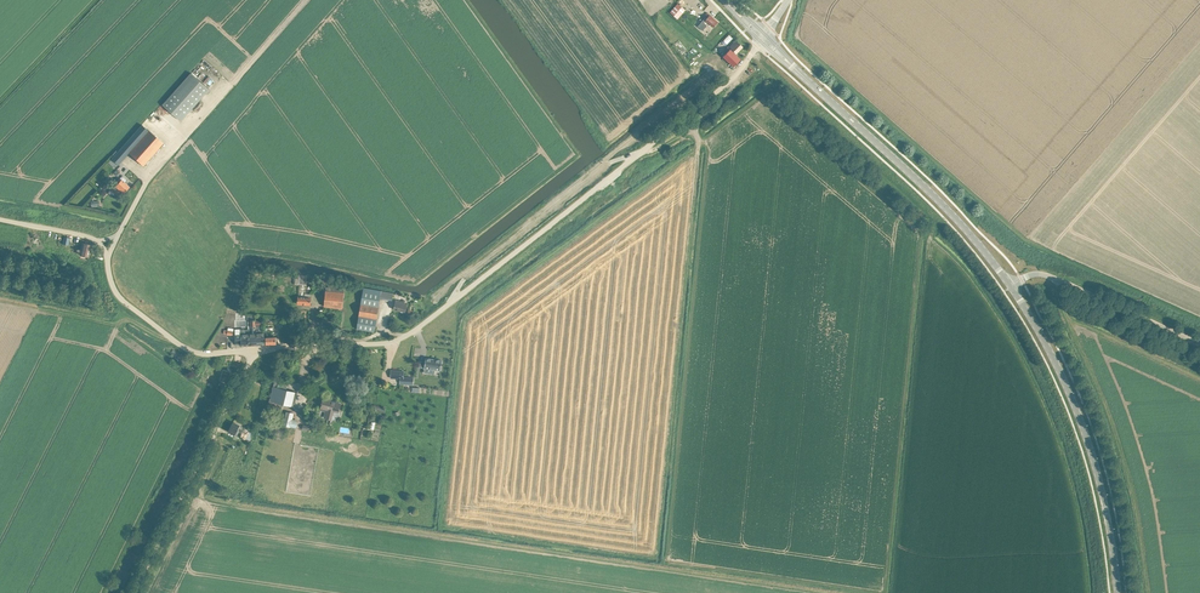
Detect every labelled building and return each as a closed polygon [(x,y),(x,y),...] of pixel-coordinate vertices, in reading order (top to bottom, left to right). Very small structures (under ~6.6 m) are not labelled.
[(678,3),(670,12),(677,19),(685,10),(678,3)] [(713,27),(714,27),(718,22),(707,13),(703,17),(705,18),(697,27),(702,31),(707,26),(704,23),(706,21),(713,27)] [(736,53),(743,47),(736,40),(729,47),(736,53)] [(734,67),(740,60),(731,50),(724,57),(734,67)] [(181,121),(209,89),(191,73),(163,105),(181,121)] [(148,130),(141,124),(111,158),(118,165),(129,153),(128,153),(148,130)] [(143,166),(163,143),(148,130),(128,153),(129,153),(143,166)] [(123,194),(129,187),(125,182),(127,180),(124,176),(115,186),(123,194)] [(88,256),(91,245),(82,243),(79,254),(88,256)] [(306,286),(307,277),(296,276),(295,285),(306,286)] [(345,308),(345,304),(343,304),(343,298),(344,289),(326,287),(325,300),(324,307),(345,308)] [(392,299),(393,293),(364,288),(357,329),(374,332),(380,297),(392,299)] [(310,305),(311,299),(311,297),(298,296),(298,304),(310,305)] [(403,301),(396,300),(393,309),(405,312),(407,304),(404,303),(405,300),(403,300),(403,301)] [(257,345),(256,326),(255,320),(251,320),(251,327),(254,327),(254,329),(253,329),(253,334),(249,334),(249,345),(257,345)] [(260,333),(259,326),(256,326),(257,345),(265,344),(264,333),(260,333)] [(444,327),(434,332),(437,339),(447,333),(444,327)] [(249,334),(248,334),(248,330),(248,329),(244,330),(244,329),(241,329),(241,334),(235,335),(236,345),(241,345),(241,346),(242,346),(249,345),(249,334)] [(420,361),(419,367),(424,368),(424,373),(434,374),(435,370),(440,370),(442,360),(426,358),(425,362),(420,361)] [(413,385),(413,378),(403,377),(403,371),(391,370),(391,378),(400,379),(400,384),(413,385)] [(275,378),(269,405),(277,407),(282,409),(284,404),(294,407),(296,398),(297,392),(277,387),(278,384),(288,386),(289,382),(275,378)] [(435,392),(435,380),(427,380),(427,391),(435,392)] [(338,412),(339,409),(340,403),(323,399),(321,408),(328,410),(326,418),(331,419),(333,411),(338,412)] [(296,428),(298,420),(292,419),(294,413),(286,412),(282,425),(296,428)] [(233,422),(228,432),(234,434),(235,435),(237,436),(237,434),(236,434),(240,426),(238,425),(233,422)] [(244,428),(240,437),(245,440),(250,430),(244,428)]
